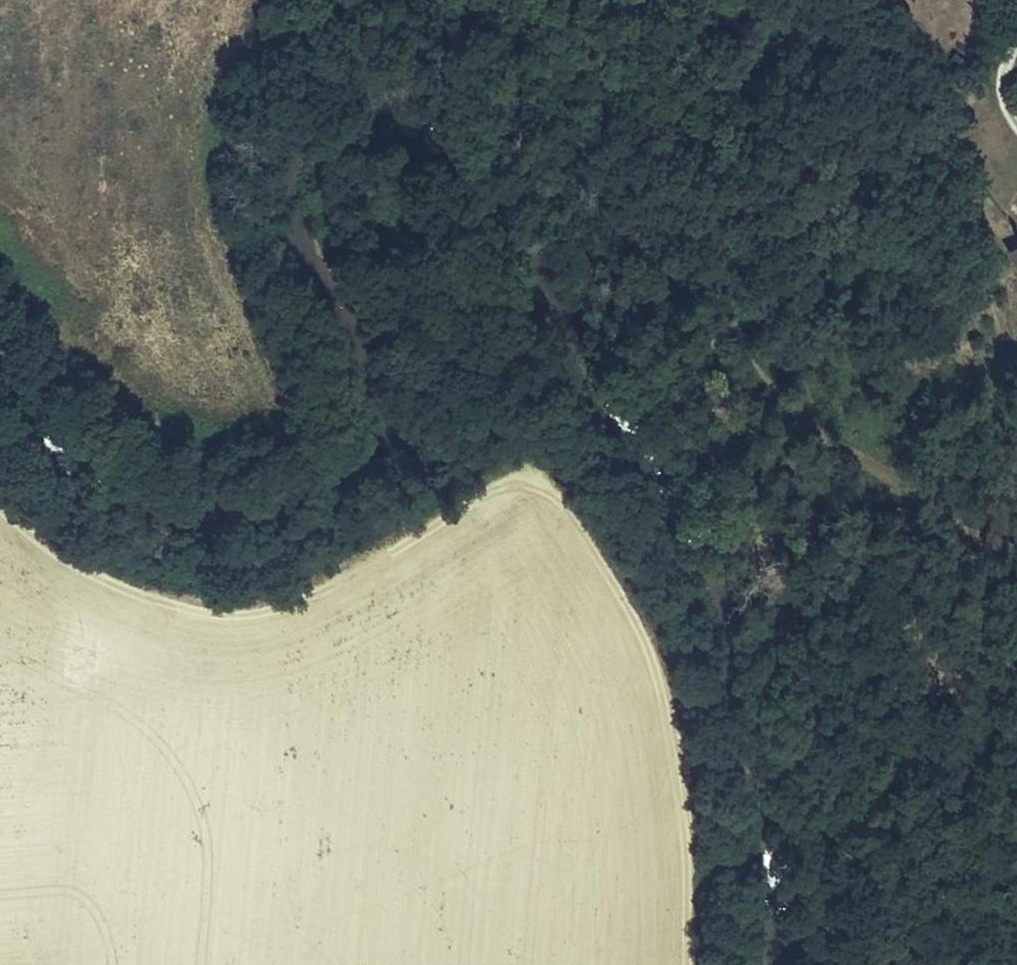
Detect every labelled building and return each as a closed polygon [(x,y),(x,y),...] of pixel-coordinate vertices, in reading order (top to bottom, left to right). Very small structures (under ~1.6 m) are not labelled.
[(999,230),(1012,249),(1005,253),(1015,268),(1016,267),(1016,218),(999,230)] [(1012,249),(999,230),(992,234),(1005,253),(1012,249)]
